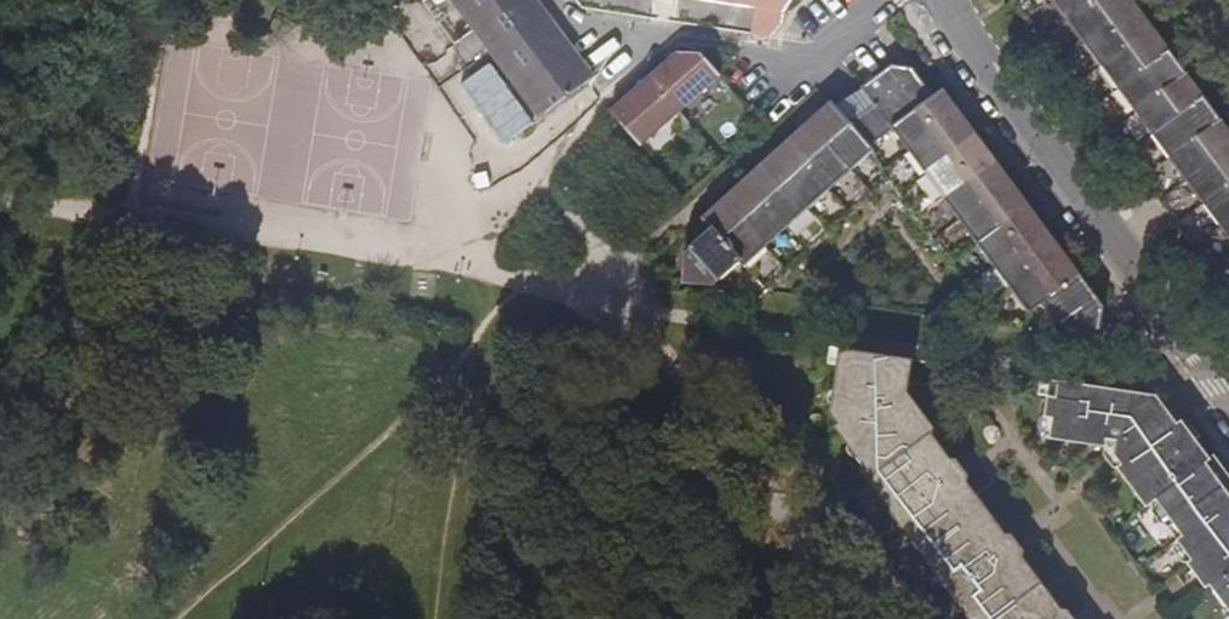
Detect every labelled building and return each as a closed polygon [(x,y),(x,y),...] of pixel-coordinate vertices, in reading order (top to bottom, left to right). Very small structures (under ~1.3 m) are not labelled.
[(587,85),(593,80),(534,0),(453,0),(541,118),(587,85)] [(755,8),(764,10),(763,22),(751,34),(772,37),(782,26),(784,13),(792,0),(702,0),(755,8)] [(1094,0),(1053,0),(1068,20),(1094,0)] [(1135,5),(1131,0),(1094,0),(1068,20),(1084,43),(1135,5)] [(1102,66),(1152,28),(1135,5),(1084,43),(1102,66)] [(755,8),(751,34),(763,22),(764,10),(755,8)] [(1118,88),(1169,51),(1152,28),(1102,66),(1118,88)] [(1135,112),(1186,74),(1169,51),(1118,88),(1135,112)] [(611,113),(641,148),(668,123),(703,93),(721,76),(702,56),(677,53),(611,113)] [(932,96),(914,71),(888,91),(876,77),(862,87),(864,89),(838,108),(835,110),(868,147),(892,129),(934,98),(932,96)] [(1152,135),(1203,97),(1186,74),(1135,112),(1152,135)] [(955,106),(944,92),(934,98),(892,129),(909,152),(961,114),(955,106)] [(1169,159),(1221,120),(1203,97),(1152,135),(1169,159)] [(874,154),(868,147),(835,110),(831,106),(822,115),(810,125),(852,173),(874,154)] [(926,175),(977,137),(970,128),(961,114),(909,152),(926,175)] [(1228,149),(1228,132),(1221,120),(1169,159),(1186,181),(1228,149)] [(799,135),(788,144),(831,192),(852,173),(810,125),(799,135)] [(987,150),(977,137),(926,175),(943,197),(994,160),(987,150)] [(778,153),(767,163),(809,211),(831,192),(788,144),(778,153)] [(1228,184),(1228,149),(1186,181),(1203,204),(1228,184)] [(1002,170),(994,160),(943,197),(960,220),(1011,182),(1002,170)] [(758,171),(746,182),(788,230),(809,211),(767,163),(758,171)] [(736,191),(725,201),(767,249),(788,230),(746,182),(736,191)] [(1022,197),(1011,182),(960,220),(978,244),(1029,206),(1022,197)] [(1228,220),(1228,184),(1203,204),(1219,227),(1228,220)] [(716,209),(704,218),(712,228),(746,267),(767,249),(725,201),(716,209)] [(1038,219),(1029,206),(978,244),(995,266),(1045,229),(1038,219)] [(1219,227),(1228,241),(1228,220),(1219,227)] [(685,253),(683,284),(714,287),(719,293),(742,296),(746,267),(712,228),(710,231),(699,241),(685,253)] [(1054,240),(1045,229),(995,266),(1012,289),(1063,252),(1054,240)] [(996,327),(1022,331),(1028,326),(1029,313),(1080,275),(1071,264),(1063,252),(1012,289),(984,310),(996,327)] [(1067,332),(1100,337),(1104,308),(1094,294),(1080,275),(1029,313),(1028,326),(1055,330),(1062,327),(1067,332)] [(866,470),(871,477),(868,480),(969,618),(1068,618),(1061,609),(1024,559),(1006,535),(968,482),(951,461),(930,432),(934,429),(909,395),(913,360),(839,349),(830,414),(838,425),(835,428),(866,470)] [(1213,455),(1209,458),(1197,443),(1202,439),(1189,422),(1183,421),(1177,425),(1167,413),(1156,397),(1051,381),(1046,417),(1051,418),(1054,421),(1051,439),(1113,448),(1112,454),(1121,466),(1117,469),(1146,508),(1150,505),(1192,561),(1188,565),(1205,589),(1210,585),(1228,610),(1224,614),(1228,618),(1228,477),(1213,455)] [(957,461),(951,461),(968,482),(969,477),(957,461)] [(1012,535),(1006,535),(1024,559),(1025,553),(1012,535)] [(1061,609),(1068,618),(1075,618),(1068,610),(1061,609)]
